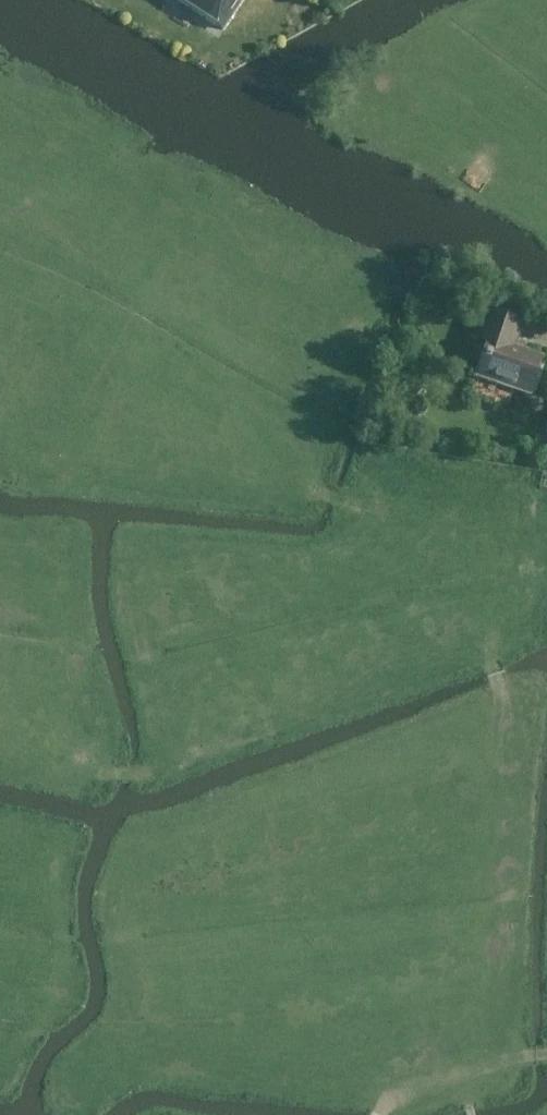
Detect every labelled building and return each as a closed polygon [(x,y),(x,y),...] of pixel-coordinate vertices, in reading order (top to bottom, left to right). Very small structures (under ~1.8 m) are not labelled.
[(222,30),(242,0),(177,0),(222,30)] [(520,328),(521,324),(493,314),(484,340),(489,342),(482,360),(481,360),(476,374),(478,375),(477,377),(530,395),(542,359),(513,349),(517,338),(515,338),(519,328),(520,328)]
